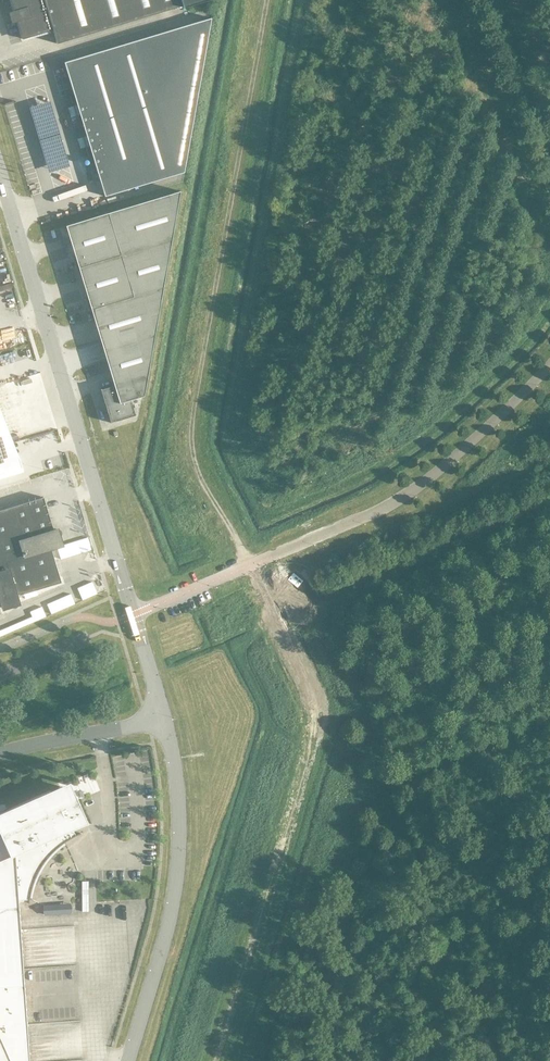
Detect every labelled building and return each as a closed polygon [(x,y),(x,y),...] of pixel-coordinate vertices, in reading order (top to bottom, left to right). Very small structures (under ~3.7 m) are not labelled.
[(15,13),(17,12),(19,18),(17,19),(23,39),(53,30),(57,43),(183,5),(183,7),(207,0),(11,0),(15,13)] [(63,62),(104,195),(183,171),(210,17),(63,62)] [(180,191),(109,212),(127,270),(142,318),(98,331),(101,341),(111,337),(117,357),(107,360),(115,387),(103,390),(102,390),(111,422),(112,422),(112,421),(135,414),(131,400),(143,396),(180,191)] [(127,270),(109,212),(66,225),(75,257),(73,258),(73,256),(72,256),(76,269),(77,269),(76,268),(78,267),(83,283),(127,270)] [(142,318),(127,270),(83,283),(88,299),(86,299),(85,298),(89,311),(89,310),(91,309),(98,331),(142,318)] [(21,470),(18,458),(9,461),(0,431),(0,477),(21,470)] [(24,555),(62,544),(57,528),(53,529),(43,496),(10,506),(0,509),(0,563),(24,555)] [(62,544),(24,555),(0,563),(0,600),(2,608),(19,603),(16,595),(61,582),(51,548),(62,545),(62,544)] [(75,836),(76,836),(73,829),(88,822),(78,800),(68,804),(59,785),(7,809),(5,806),(4,802),(9,801),(9,800),(0,803),(0,1060),(29,1060),(18,899),(30,898),(32,888),(32,886),(36,877),(37,875),(41,867),(42,865),(48,858),(49,856),(55,849),(57,848),(64,842),(68,840),(70,839),(75,836)]
